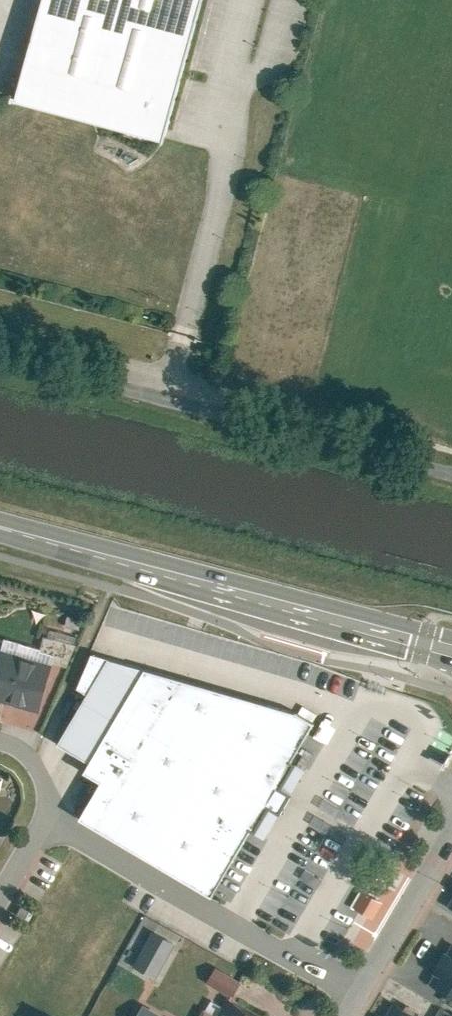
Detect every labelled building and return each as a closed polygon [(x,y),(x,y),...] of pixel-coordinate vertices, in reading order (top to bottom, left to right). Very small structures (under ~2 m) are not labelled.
[(200,0),(39,0),(14,93),(164,134),(200,0)] [(39,708),(51,662),(0,649),(0,697),(39,708)] [(310,716),(90,651),(79,686),(89,693),(58,741),(89,763),(85,776),(102,788),(82,818),(214,899),(310,716)] [(359,888),(350,905),(372,916),(381,900),(359,888)] [(360,911),(348,937),(364,945),(372,927),(367,925),(371,917),(360,911)] [(136,961),(157,972),(174,937),(153,927),(136,961)] [(451,996),(451,944),(451,943),(427,980),(451,996)] [(214,980),(237,991),(242,981),(219,970),(214,980)] [(394,996),(381,1015),(424,1015),(394,996)] [(266,1013),(238,999),(230,1015),(264,1015),(266,1013)]
